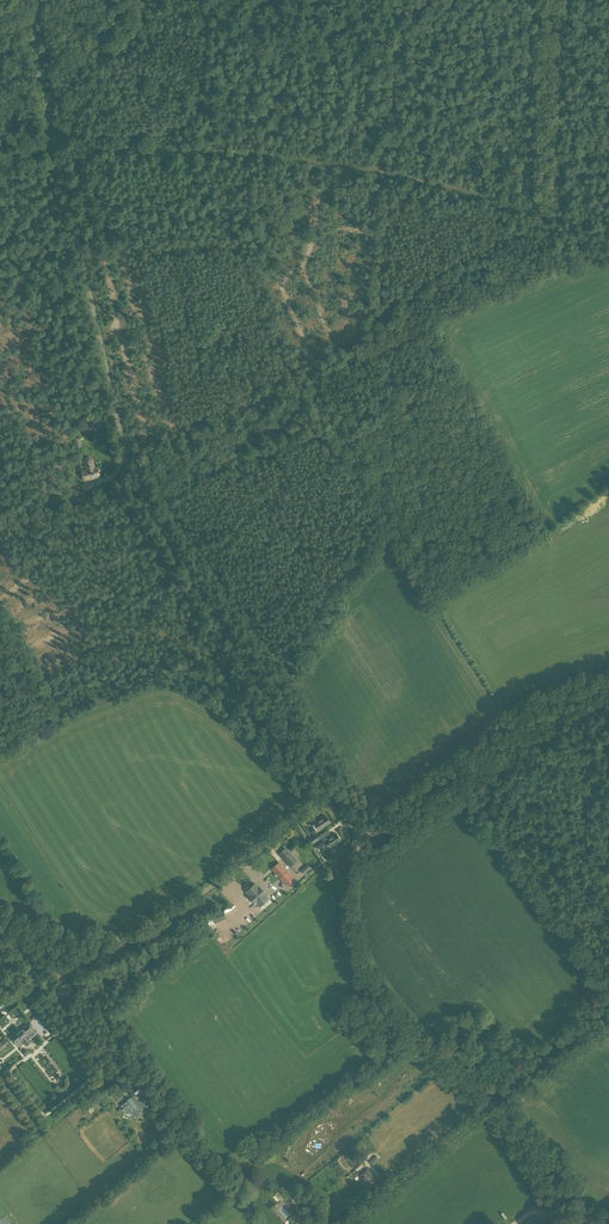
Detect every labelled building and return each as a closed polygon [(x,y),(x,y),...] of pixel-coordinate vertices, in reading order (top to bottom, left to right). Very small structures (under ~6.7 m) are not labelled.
[(94,468),(92,460),(91,459),(90,458),(89,458),(89,457),(88,457),(87,457),(86,458),(85,458),(85,459),(84,459),(84,460),(84,461),(84,462),(86,470),(82,471),(84,480),(99,476),(96,467),(94,468)] [(319,830),(323,828),(330,823),(325,815),(314,823),(319,830)] [(317,849),(326,843),(329,847),(340,840),(336,833),(331,837),(329,838),(327,836),(324,838),(322,835),(319,837),(321,840),(314,845),(317,849)] [(311,845),(319,840),(315,834),(307,839),(311,845)] [(290,866),(297,860),(285,848),(279,854),(290,866)] [(288,886),(295,880),(279,862),(271,869),(285,883),(288,886)] [(308,864),(301,870),(305,874),(312,868),(308,864)] [(255,883),(246,891),(249,894),(248,895),(256,904),(257,903),(259,906),(268,898),(266,895),(258,886),(255,883)] [(215,923),(226,918),(223,910),(211,915),(212,916),(209,917),(212,924),(214,923),(215,923)] [(69,981),(54,990),(61,1003),(70,998),(68,994),(74,991),(69,981)] [(28,1025),(12,1038),(17,1045),(23,1040),(26,1045),(32,1041),(30,1038),(35,1034),(33,1032),(34,1031),(28,1025)] [(8,1044),(5,1039),(0,1043),(0,1050),(8,1044)] [(63,1073),(53,1083),(55,1085),(66,1076),(63,1073)] [(136,1094),(145,1087),(141,1083),(133,1090),(136,1094)] [(129,1112),(132,1115),(133,1114),(136,1118),(149,1108),(142,1099),(138,1102),(134,1096),(121,1106),(123,1108),(122,1109),(125,1114),(129,1112)] [(350,1149),(343,1154),(346,1158),(353,1152),(350,1149)] [(374,1165),(379,1161),(375,1156),(370,1160),(374,1165)] [(359,1159),(353,1165),(357,1171),(364,1165),(359,1159)] [(369,1186),(377,1180),(368,1169),(360,1176),(369,1186)] [(304,1221),(301,1218),(300,1216),(304,1213),(297,1205),(291,1210),(299,1220),(294,1223),(300,1223),(304,1221)]
